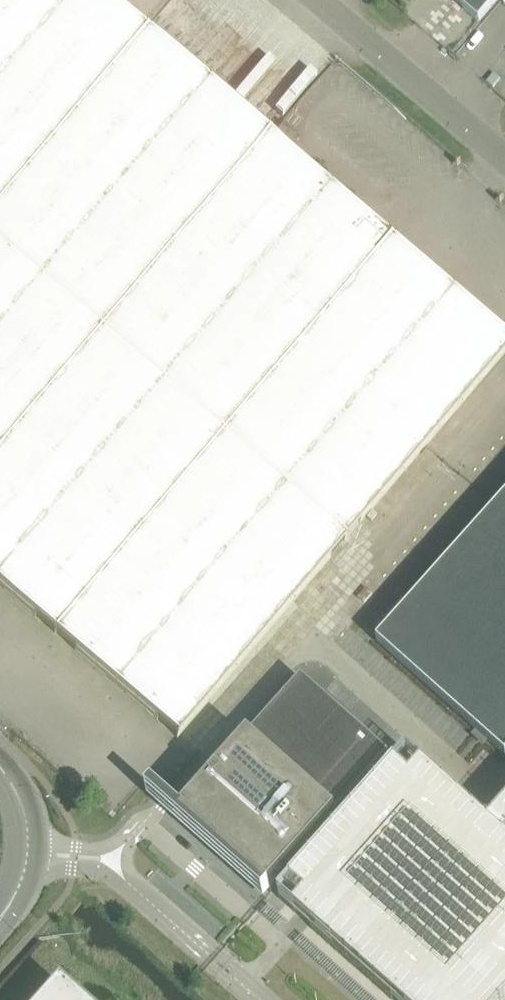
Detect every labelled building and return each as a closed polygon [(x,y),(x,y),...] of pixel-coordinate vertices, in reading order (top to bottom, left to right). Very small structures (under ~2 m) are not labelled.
[(111,0),(0,0),(0,586),(177,737),(504,352),(504,336),(111,0)] [(479,22),(492,7),(498,0),(454,0),(479,22)] [(379,644),(504,755),(504,503),(379,644)] [(272,893),(391,759),(304,681),(185,815),(272,893)] [(56,982),(40,999),(77,999),(56,982)]
